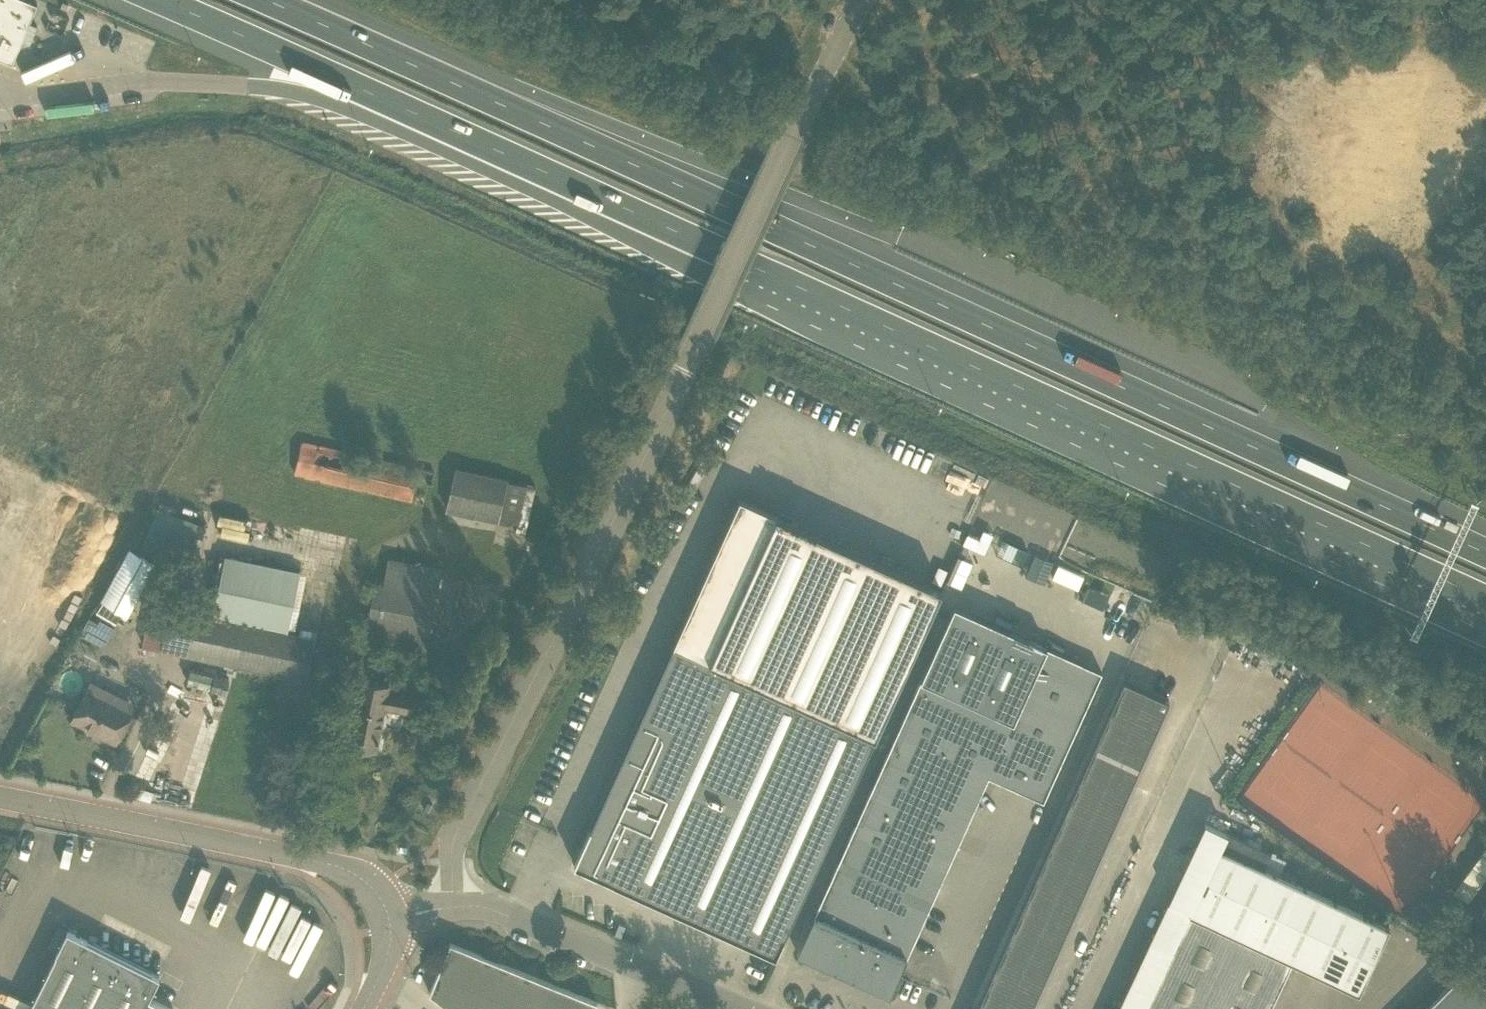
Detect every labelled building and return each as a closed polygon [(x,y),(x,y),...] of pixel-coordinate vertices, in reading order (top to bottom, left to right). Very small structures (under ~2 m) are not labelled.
[(13,62),(37,3),(30,0),(0,0),(0,57),(13,62)] [(434,469),(302,440),(294,474),(412,499),(415,481),(431,485),(434,469)] [(455,468),(446,510),(517,525),(526,485),(508,480),(501,479),(455,468)] [(738,497),(674,644),(774,691),(875,737),(941,588),(787,519),(772,513),(738,497)] [(141,541),(186,558),(200,520),(154,504),(141,541)] [(229,509),(222,528),(248,537),(255,518),(229,509)] [(162,648),(306,678),(317,630),(301,627),(299,634),(287,631),(300,571),(225,555),(212,616),(171,607),(162,648)] [(440,568),(388,558),(384,582),(375,581),(363,640),(424,652),(440,568)] [(143,643),(162,648),(171,607),(151,603),(143,643)] [(954,604),(797,952),(820,962),(831,967),(843,973),(890,994),(989,776),(1043,800),(1102,671),(1047,646),(1001,625),(954,604)] [(90,616),(81,633),(104,645),(117,621),(101,612),(97,620),(90,616)] [(675,910),(774,691),(674,644),(574,864),(675,910)] [(214,693),(218,672),(199,668),(195,689),(214,693)] [(416,694),(420,677),(391,672),(389,683),(360,677),(357,696),(355,704),(347,702),(344,720),(352,721),(347,744),(376,749),(385,707),(416,713),(420,694),(416,694)] [(975,1008),(1030,1008),(1170,697),(1125,677),(975,1008)] [(72,719),(116,741),(131,712),(121,707),(125,699),(91,681),(72,719)] [(774,691),(675,910),(776,956),(875,737),(774,691)] [(433,754),(439,744),(429,738),(423,748),(433,754)] [(1219,846),(1189,911),(1243,937),(1292,960),(1359,991),(1389,926),(1294,881),(1296,875),(1282,869),(1286,859),(1227,831),(1219,846)] [(1463,906),(1485,922),(1485,874),(1466,901),(1463,906)] [(1243,937),(1189,911),(1143,1008),(1208,1008),(1243,937)] [(149,997),(160,976),(68,929),(29,1008),(173,1008),(149,997)] [(1208,1008),(1269,1008),(1292,960),(1243,937),(1208,1008)] [(430,992),(451,1008),(594,1008),(597,1001),(450,941),(430,992)] [(1423,1008),(1485,1008),(1485,984),(1467,965),(1423,1008)]
